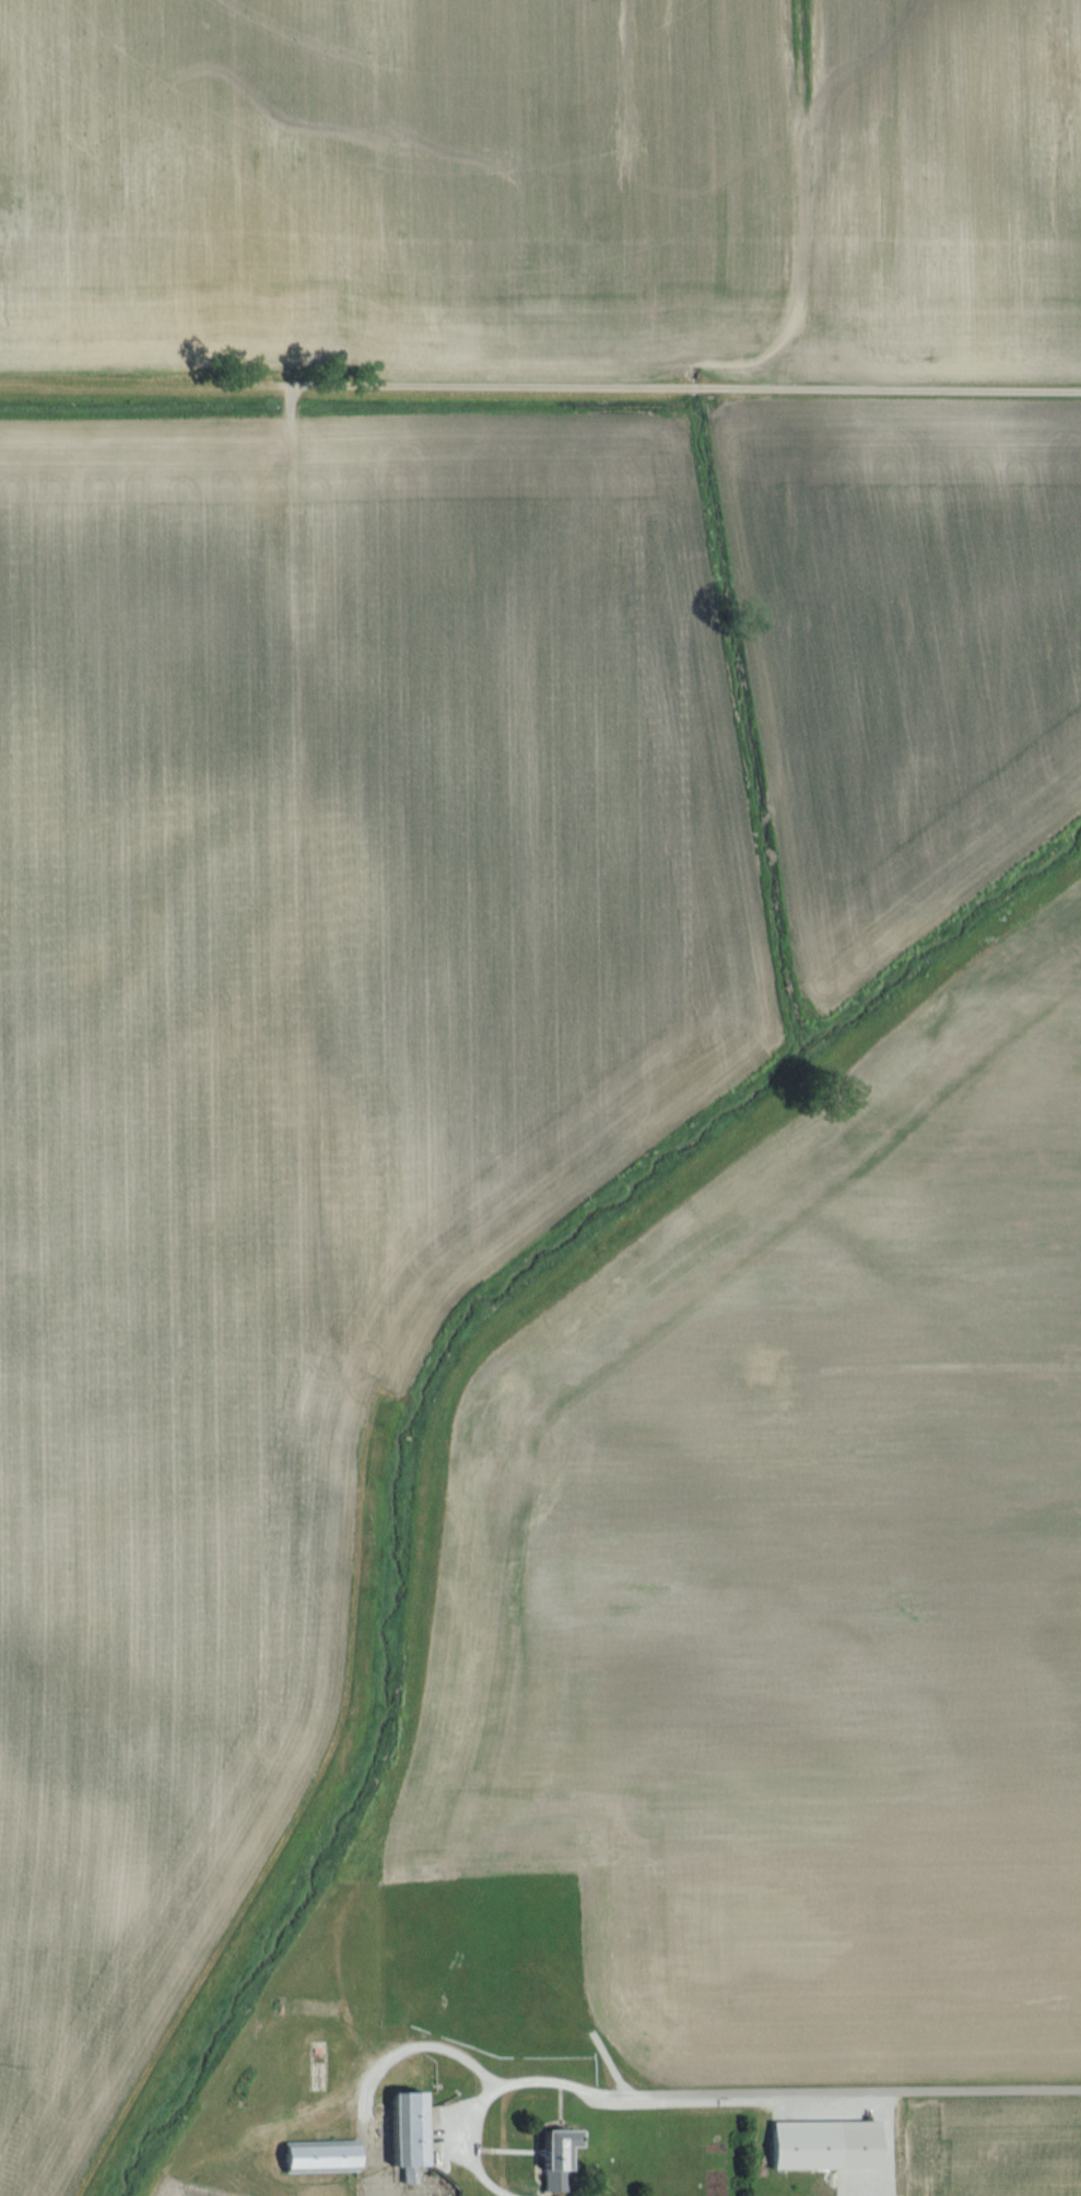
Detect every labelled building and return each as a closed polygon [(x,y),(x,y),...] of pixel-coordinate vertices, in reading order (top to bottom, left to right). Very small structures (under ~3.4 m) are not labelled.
[(425,2091),(391,2091),(392,2141),(392,2170),(405,2170),(405,2184),(419,2184),(418,2166),(427,2166),(425,2091)] [(772,2123),(773,2170),(880,2168),(879,2121),(772,2123)] [(284,2142),(285,2174),(363,2172),(363,2152),(359,2152),(359,2141),(284,2142)]
